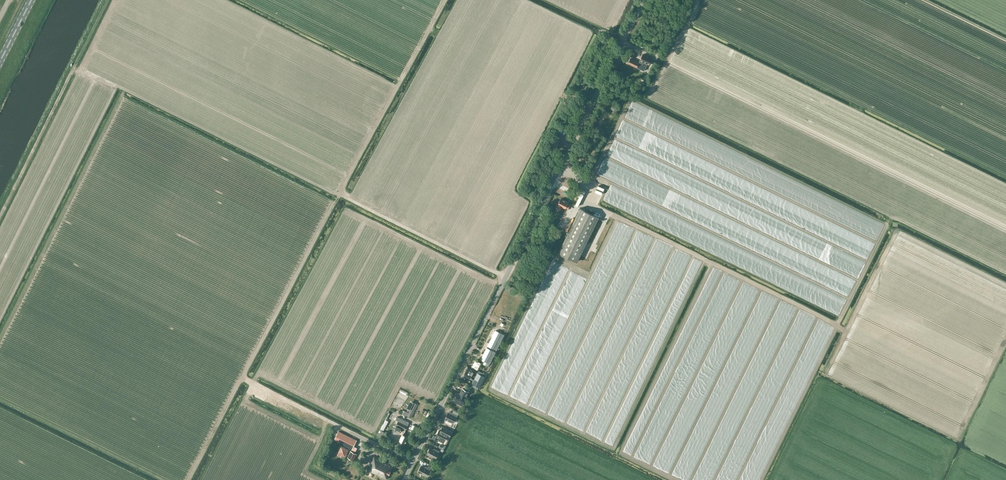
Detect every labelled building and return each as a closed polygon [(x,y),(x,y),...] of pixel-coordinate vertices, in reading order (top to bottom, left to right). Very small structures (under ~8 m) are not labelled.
[(630,58),(628,63),(644,71),(647,63),(650,64),(652,59),(643,54),(639,62),(630,58)] [(614,104),(610,108),(615,112),(618,109),(614,104)] [(611,125),(610,123),(611,122),(613,120),(611,119),(610,120),(607,118),(604,121),(607,126),(608,128),(611,125)] [(561,128),(555,125),(552,130),(558,133),(561,128)] [(554,136),(555,133),(552,132),(547,141),(555,145),(556,144),(557,145),(558,142),(557,142),(559,138),(554,136)] [(595,138),(598,141),(600,142),(603,138),(599,134),(595,138)] [(556,207),(558,208),(561,209),(562,206),(565,208),(565,207),(568,208),(570,205),(567,203),(568,202),(561,198),(558,204),(556,207)] [(580,208),(558,252),(577,261),(599,217),(580,208)] [(489,342),(488,345),(497,350),(504,335),(495,330),(491,339),(489,338),(487,341),(489,342)] [(484,353),(481,359),(490,363),(496,352),(487,347),(486,350),(483,349),(482,352),(484,353)] [(485,373),(479,370),(478,371),(475,370),(468,367),(464,375),(470,378),(472,374),(476,376),(472,383),(475,385),(479,387),(485,376),(484,376),(485,373)] [(458,393),(455,400),(463,404),(466,397),(467,397),(466,396),(469,391),(463,388),(460,394),(458,393)] [(411,418),(418,404),(414,402),(407,415),(411,418)] [(457,415),(455,414),(454,415),(448,412),(445,419),(454,423),(457,415)] [(404,443),(407,436),(403,434),(409,422),(397,417),(394,423),(397,425),(396,425),(397,425),(394,430),(398,433),(397,434),(399,435),(397,439),(404,443)] [(439,430),(436,436),(445,441),(448,435),(449,435),(450,435),(452,432),(444,428),(442,432),(439,430)] [(386,432),(379,429),(376,435),(383,438),(386,432)] [(357,448),(354,446),(357,440),(338,430),(333,441),(355,451),(357,448)] [(342,446),(339,453),(345,456),(349,449),(342,446)] [(436,451),(431,448),(427,454),(436,459),(440,451),(437,450),(436,451)] [(349,449),(346,456),(355,461),(358,454),(349,449)] [(370,466),(368,470),(387,479),(393,465),(374,456),(369,465),(370,466)] [(428,469),(422,466),(418,472),(427,476),(431,469),(428,467),(428,469)]
